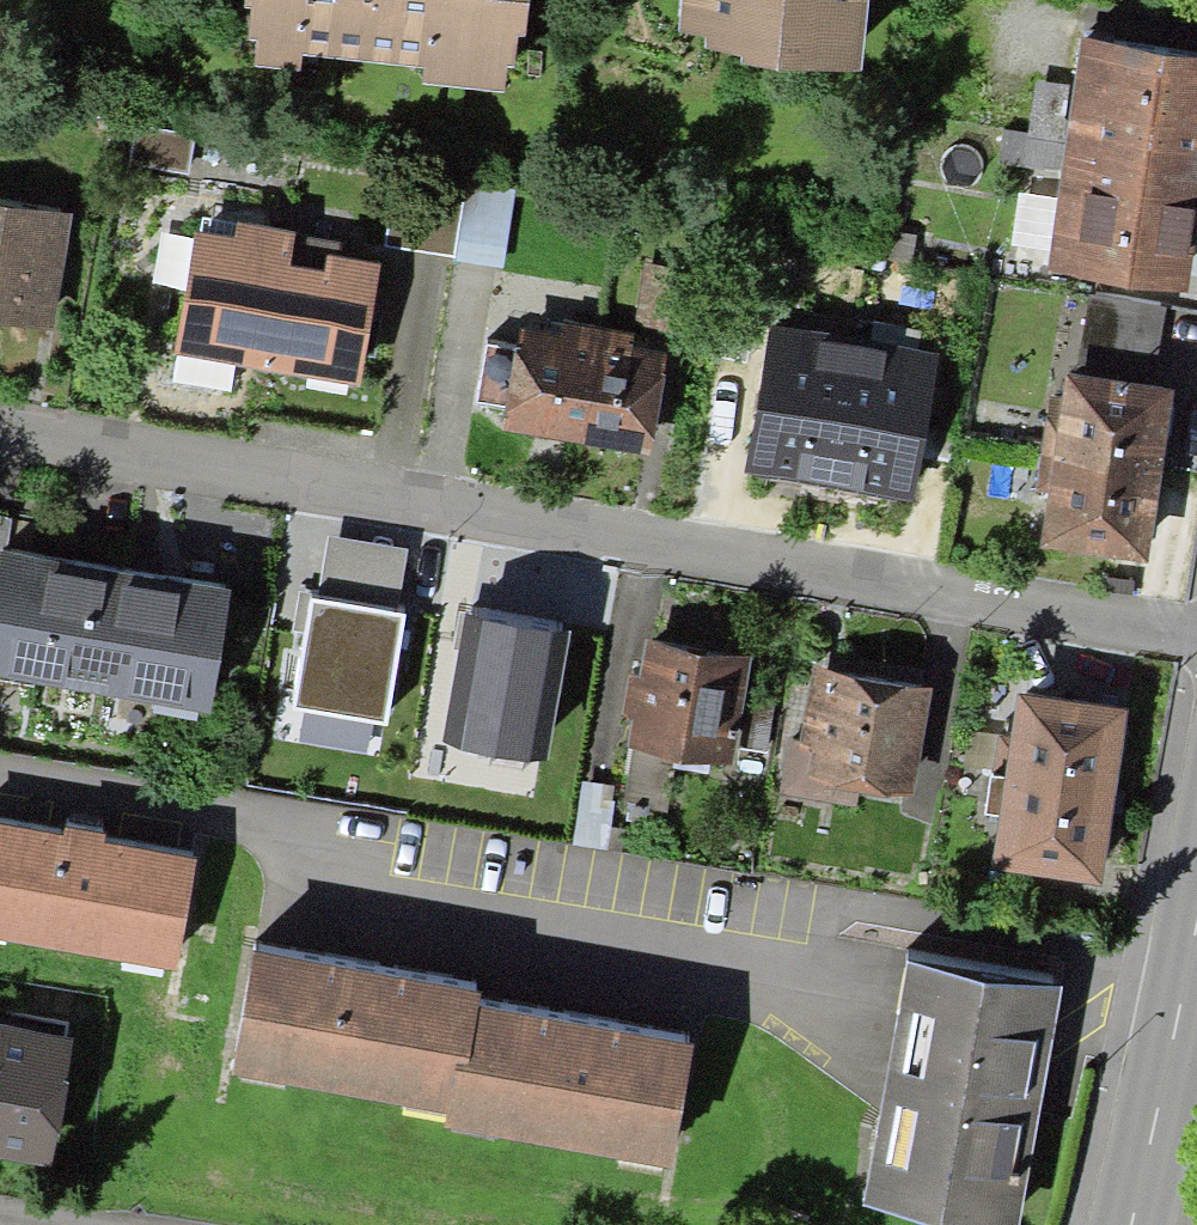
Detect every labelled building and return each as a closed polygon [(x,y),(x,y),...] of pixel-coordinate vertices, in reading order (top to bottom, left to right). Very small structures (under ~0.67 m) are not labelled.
[(244,8),(252,9),(248,42),(256,43),(253,66),(301,71),(302,57),(422,70),(421,86),(504,95),(507,66),(516,67),(519,34),(524,35),(527,0),(245,0),(244,8)] [(678,33),(706,36),(705,49),(744,54),(743,62),(861,75),(869,0),(682,0),(678,33)] [(1064,160),(1196,179),(1196,58),(1082,41),(1075,86),(1066,145),(1064,160)] [(1066,145),(1075,86),(1036,79),(1027,133),(1026,140),(1066,145)] [(195,135),(135,126),(129,164),(189,174),(195,135)] [(1000,164),(1062,173),(1064,160),(1066,145),(1026,140),(1027,133),(1004,130),(1000,164)] [(1196,234),(1196,179),(1064,160),(1062,173),(1059,200),(1050,251),(1047,274),(1188,294),(1196,234)] [(470,184),(456,260),(503,268),(517,192),(470,184)] [(1050,251),(1059,200),(1019,193),(1011,244),(1050,251)] [(70,214),(0,203),(0,321),(52,329),(70,214)] [(202,217),(199,232),(234,239),(237,224),(202,217)] [(295,236),(296,232),(237,222),(237,224),(234,239),(199,232),(197,232),(175,356),(271,372),(290,267),(295,236)] [(340,243),(295,236),(290,267),(325,272),(328,255),(338,257),(340,243)] [(325,272),(290,267),(271,372),(359,385),(380,264),(338,257),(328,255),(325,272)] [(1088,294),(1076,376),(1154,388),(1167,306),(1088,294)] [(578,442),(597,326),(562,320),(560,334),(518,327),(515,349),(505,407),(501,429),(578,442)] [(745,473),(829,488),(856,340),(771,325),(745,473)] [(597,326),(578,442),(650,454),(667,353),(631,347),(633,332),(597,326)] [(939,355),(856,340),(829,488),(913,503),(939,355)] [(477,403),(505,407),(515,349),(487,344),(477,403)] [(1050,397),(1041,455),(1163,474),(1176,391),(1154,388),(1076,376),(1065,374),(1061,398),(1050,397)] [(1163,474),(1041,455),(1036,492),(1047,494),(1040,549),(1147,564),(1151,540),(1154,540),(1163,474)] [(13,521),(0,519),(0,551),(8,552),(13,521)] [(329,536),(318,599),(398,613),(407,549),(329,536)] [(0,551),(0,678),(209,714),(230,591),(8,552),(0,551)] [(318,599),(312,597),(291,710),(388,725),(406,614),(398,613),(318,599)] [(570,631),(465,614),(443,742),(548,760),(570,631)] [(751,657),(645,640),(639,678),(631,677),(624,719),(631,721),(627,748),(733,766),(751,657)] [(932,691),(812,670),(799,746),(789,744),(780,795),(856,809),(859,792),(912,802),(932,691)] [(1011,737),(1005,777),(1115,794),(1128,710),(1018,692),(1011,737)] [(991,775),(1005,777),(1011,737),(997,735),(991,775)] [(999,816),(1005,777),(991,775),(985,814),(999,816)] [(1100,885),(1115,794),(1005,777),(999,816),(990,868),(1100,885)] [(617,788),(581,782),(572,845),(608,850),(617,788)] [(0,824),(0,939),(174,970),(194,858),(104,842),(105,835),(64,828),(62,835),(0,824)] [(232,1077),(447,1113),(456,1061),(469,1063),(479,1008),(482,991),(253,952),(232,1077)] [(906,958),(861,1206),(969,1224),(1019,1224),(1062,986),(906,958)] [(693,1044),(479,1008),(469,1063),(456,1061),(447,1113),(445,1129),(673,1167),(693,1044)] [(0,1025),(0,1159),(49,1167),(71,1038),(0,1025)]
